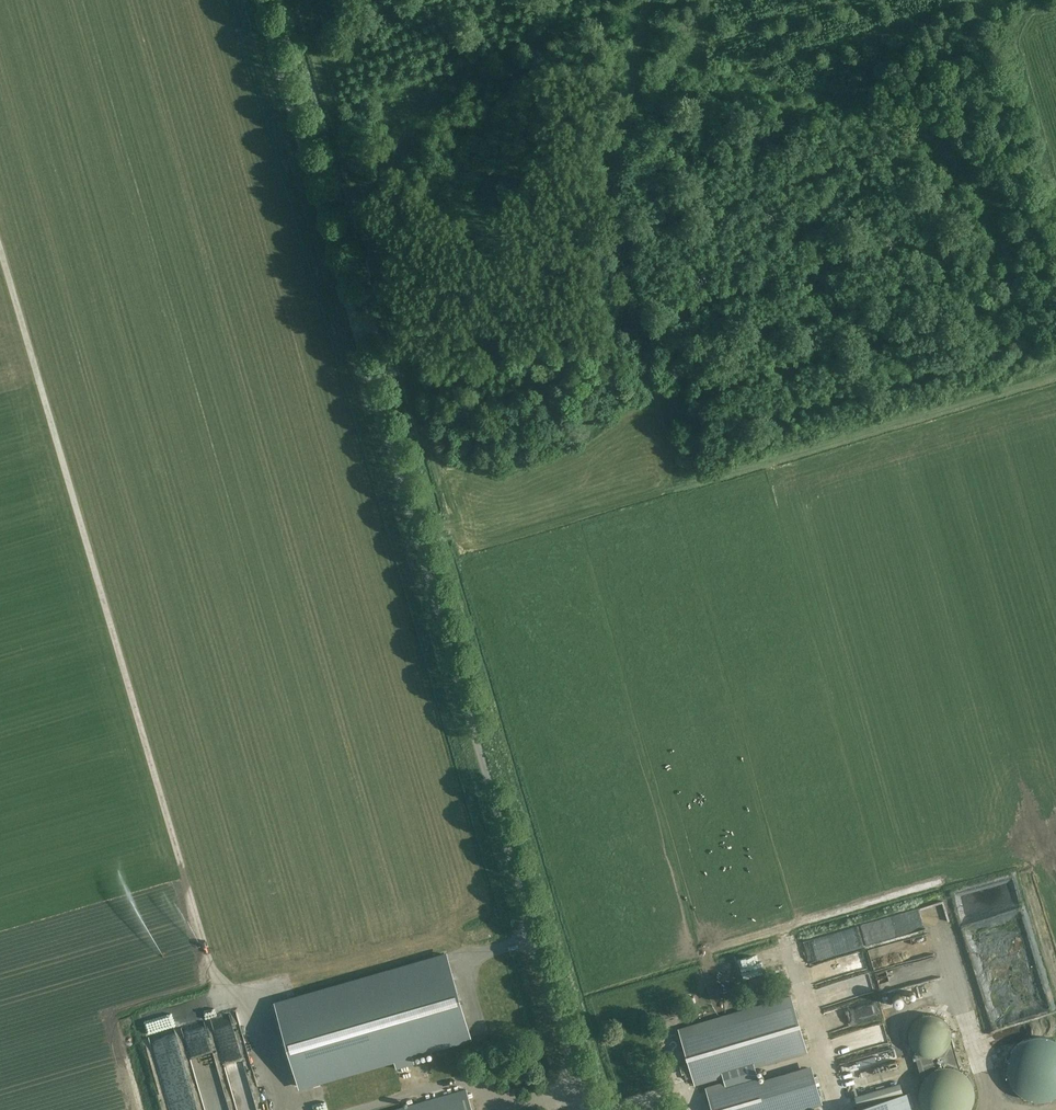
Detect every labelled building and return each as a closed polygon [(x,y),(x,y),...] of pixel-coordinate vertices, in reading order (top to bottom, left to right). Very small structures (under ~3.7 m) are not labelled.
[(884,990),(914,982),(909,960),(917,959),(912,937),(865,948),(878,1004),(887,1002),(884,990)] [(799,965),(805,964),(800,947),(795,948),(799,965)] [(414,1063),(412,1056),(411,1054),(470,1037),(446,954),(276,1003),(299,1086),(394,1059),(394,1061),(396,1068),(414,1063)] [(848,955),(808,964),(811,979),(851,970),(848,955)] [(932,973),(929,956),(921,957),(922,966),(918,967),(920,975),(932,973)] [(867,973),(829,982),(830,989),(841,986),(843,996),(871,990),(867,973)] [(694,1084),(732,1073),(734,1079),(705,1087),(712,1109),(800,1109),(822,1104),(813,1074),(761,1089),(754,1066),(807,1051),(791,996),(679,1029),(694,1084)] [(949,1026),(945,1020),(941,1017),(935,1014),(928,1013),(922,1014),(915,1018),(909,1026),(908,1035),(909,1045),(913,1049),(915,1051),(920,1055),(928,1057),(935,1056),(941,1053),(946,1049),(950,1043),(951,1037),(951,1034),(949,1026)] [(836,1018),(824,1021),(826,1029),(838,1025),(836,1018)] [(858,1029),(862,1043),(878,1038),(874,1024),(858,1029)] [(1042,1035),(1037,1034),(1032,1035),(1027,1036),(1023,1038),(1018,1041),(1015,1044),(1011,1048),(1009,1052),(1007,1057),(1006,1061),(1005,1067),(1006,1072),(1007,1076),(1009,1081),(1011,1085),(1015,1089),(1018,1093),(1023,1095),(1027,1097),(1032,1098),(1037,1099),(1042,1098),(1047,1097),(1052,1095),(1055,1093),(1055,1040),(1053,1039),(1047,1036),(1042,1035)] [(944,1066),(946,1066),(948,1066),(949,1066),(951,1066),(953,1067),(955,1067),(957,1068),(959,1069),(960,1070),(951,1037),(950,1043),(946,1049),(941,1053),(935,1056),(928,1057),(920,1055),(915,1051),(913,1049),(922,1080),(924,1077),(926,1075),(928,1073),(930,1071),(933,1069),(937,1067),(941,1066),(944,1066)] [(829,1038),(832,1054),(846,1052),(844,1042),(836,1043),(835,1038),(829,1038)] [(970,1050),(962,1051),(963,1063),(971,1062),(970,1050)] [(865,1075),(863,1069),(858,1070),(855,1058),(838,1063),(842,1081),(865,1075)] [(872,1074),(897,1066),(896,1060),(870,1068),(872,1074)] [(766,1076),(768,1083),(805,1072),(803,1065),(766,1076)] [(919,1089),(918,1092),(918,1095),(919,1099),(920,1103),(921,1105),(923,1108),(924,1109),(968,1109),(970,1108),(971,1105),(972,1103),(973,1100),(974,1097),(974,1095),(974,1092),(973,1089),(973,1086),(972,1084),(971,1082),(970,1079),(969,1077),(967,1076),(965,1073),(963,1072),(962,1071),(960,1070),(959,1069),(957,1068),(955,1067),(953,1067),(951,1066),(949,1066),(948,1066),(946,1066),(944,1066),(941,1066),(937,1067),(933,1069),(930,1071),(928,1073),(926,1075),(924,1077),(922,1080),(920,1083),(919,1086),(919,1089)] [(854,1105),(857,1104),(902,1091),(900,1084),(855,1097),(855,1099),(853,1100),(854,1105)] [(466,1089),(394,1109),(472,1109),(466,1089)] [(854,1108),(854,1109),(911,1109),(906,1092),(854,1108)]
